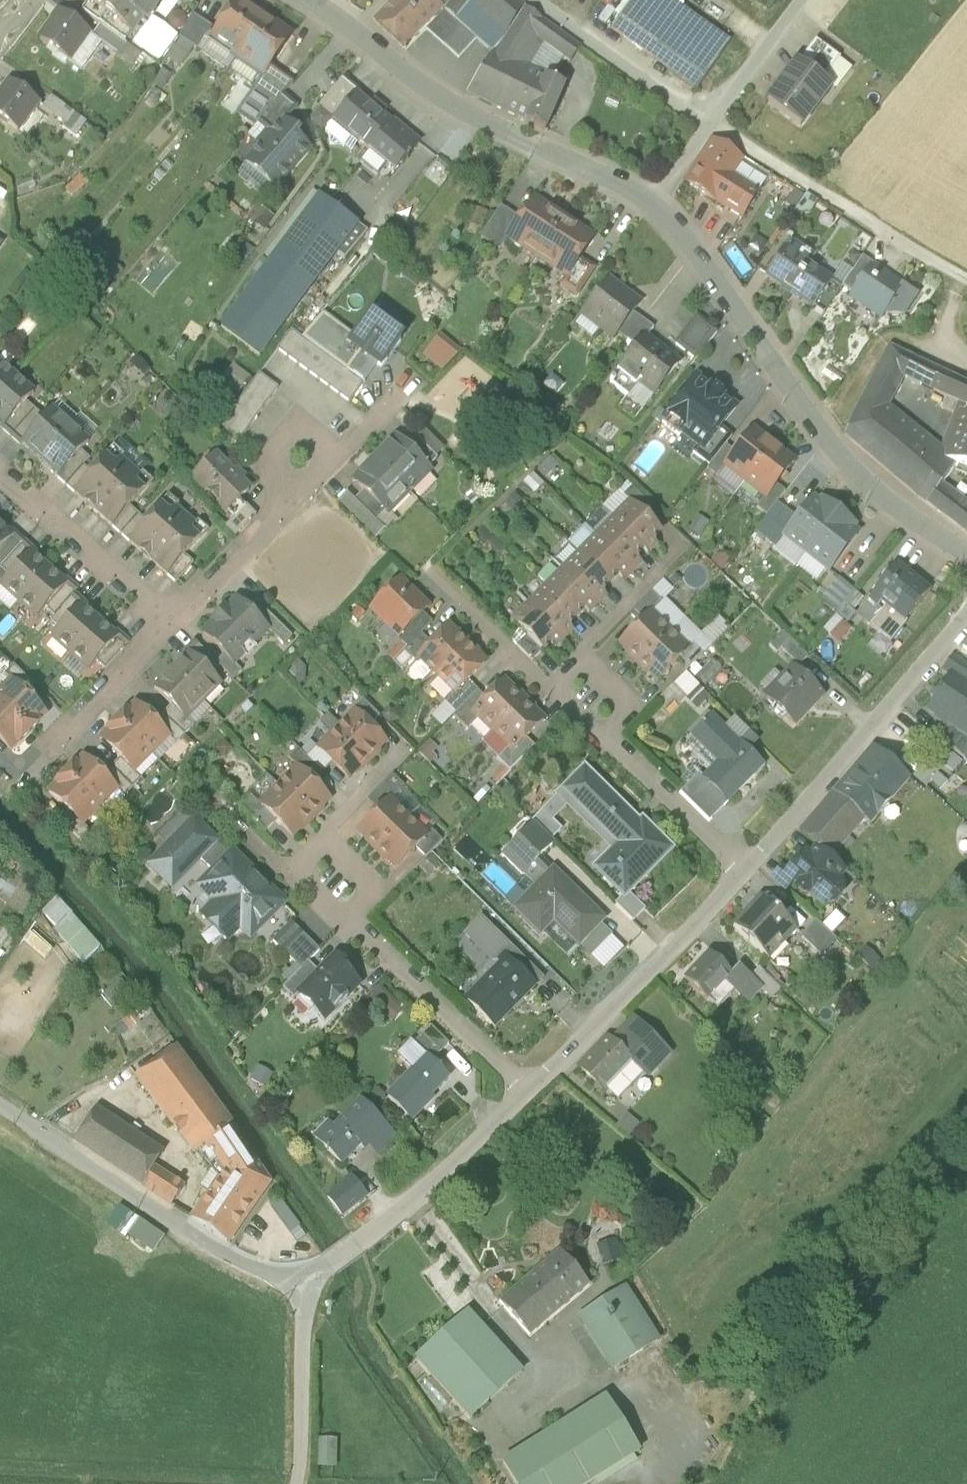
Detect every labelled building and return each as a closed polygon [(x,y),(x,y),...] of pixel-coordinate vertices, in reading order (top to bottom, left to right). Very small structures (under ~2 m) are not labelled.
[(87,1),(89,3),(133,34),(157,0),(88,0),(87,1)] [(375,23),(403,49),(441,10),(442,9),(432,0),(398,0),(375,23)] [(513,0),(456,0),(444,14),(426,31),(459,60),(476,40),(493,55),(523,8),(513,0)] [(442,9),(441,10),(443,12),(452,0),(432,0),(442,9)] [(727,45),(663,0),(632,0),(608,34),(693,94),(727,45)] [(238,59),(265,20),(238,1),(204,51),(231,69),(238,59)] [(100,26),(125,44),(133,34),(89,3),(82,13),(100,26)] [(577,48),(523,8),(493,55),(467,96),(544,133),(564,89),(527,71),(543,45),(567,62),(577,48)] [(89,35),(89,33),(61,13),(40,42),(81,72),(101,44),(92,37),(89,35)] [(192,61),(213,31),(193,17),(175,49),(192,61)] [(292,37),(265,20),(238,59),(264,76),(265,77),(269,70),(292,37)] [(100,26),(92,37),(101,44),(117,55),(125,44),(100,26)] [(819,44),(801,69),(831,91),(836,95),(854,70),(819,44)] [(801,69),(799,67),(768,107),(801,131),(831,91),(801,69)] [(282,99),(293,86),(269,70),(265,77),(264,76),(251,95),(248,99),(259,107),(269,113),(282,99)] [(342,81),(319,109),(335,122),(356,98),(357,99),(362,92),(342,81)] [(17,133),(38,104),(10,83),(0,97),(0,120),(17,133)] [(248,99),(251,95),(237,85),(221,108),(245,124),(259,107),(248,99)] [(87,123),(51,98),(43,110),(65,126),(63,130),(76,139),(87,123)] [(369,109),(357,99),(356,98),(335,122),(326,134),(329,136),(330,147),(341,147),(345,149),(352,140),(364,149),(386,123),(380,118),(385,111),(375,102),(369,109)] [(296,110),(282,99),(269,113),(259,126),(268,134),(279,120),(284,124),(296,110)] [(295,140),(298,136),(284,124),(279,120),(268,134),(258,146),(262,149),(246,166),(274,190),(309,152),(295,140)] [(390,126),(386,123),(364,149),(370,154),(386,168),(393,159),(402,167),(419,146),(392,124),(390,126)] [(732,177),(742,162),(712,142),(684,185),(742,222),(759,194),(732,177)] [(345,262),(368,234),(320,199),(221,331),(260,359),(337,256),(345,262)] [(508,242),(537,261),(563,221),(536,204),(530,205),(519,222),(507,241),(508,242)] [(507,241),(519,222),(500,210),(480,242),(500,254),(508,242),(507,241)] [(568,281),(579,263),(591,245),(590,239),(563,221),(537,261),(567,280),(568,281)] [(766,281),(790,297),(808,270),(815,260),(793,245),(794,244),(782,237),(775,248),(784,255),(767,279),(766,281)] [(784,255),(775,248),(758,273),(767,279),(784,255)] [(862,261),(842,291),(852,297),(871,269),(872,267),(862,261)] [(568,281),(567,280),(560,290),(576,300),(595,272),(579,263),(568,281)] [(871,269),(852,297),(850,300),(882,322),(885,318),(905,319),(919,298),(902,287),(901,289),(889,281),(890,280),(882,274),(882,276),(871,269)] [(808,270),(790,297),(814,312),(814,311),(831,286),(832,285),(808,270)] [(640,308),(608,284),(582,318),(613,342),(617,338),(633,317),(640,308)] [(831,286),(814,311),(825,318),(841,293),(831,286)] [(643,324),(633,317),(617,338),(626,345),(643,324)] [(401,343),(369,319),(350,345),(381,369),(401,343)] [(676,348),(696,364),(717,337),(697,321),(676,348)] [(653,332),(643,324),(626,345),(636,353),(644,342),(646,343),(653,332)] [(288,360),(302,340),(291,333),(277,352),(288,360)] [(438,339),(423,356),(443,374),(458,357),(438,339)] [(298,367),(312,348),(302,340),(288,360),(298,367)] [(646,343),(644,342),(636,353),(610,387),(643,412),(678,368),(646,343)] [(308,375),(323,355),(312,348),(298,367),(308,375)] [(942,518),(954,528),(966,536),(966,507),(941,487),(956,467),(966,472),(966,387),(889,350),(844,437),(942,518)] [(319,382),(333,363),(323,355),(308,375),(319,382)] [(329,390),(343,370),(333,363),(319,382),(329,390)] [(16,378),(0,364),(0,395),(16,378)] [(239,394),(252,376),(234,364),(222,382),(239,394)] [(340,397),(354,378),(343,370),(329,390),(340,397)] [(279,390),(259,376),(252,387),(271,401),(279,390)] [(0,395),(0,423),(1,424),(5,427),(26,403),(34,394),(16,378),(0,395)] [(350,405),(364,385),(354,378),(340,397),(350,405)] [(709,392),(696,382),(662,426),(679,440),(683,435),(699,448),(703,451),(719,431),(734,412),(722,402),(724,400),(711,389),(709,392)] [(271,401),(252,387),(244,397),(264,411),(271,401)] [(264,411),(244,397),(237,407),(256,422),(264,411)] [(35,411),(26,403),(5,427),(1,424),(0,425),(0,428),(11,438),(35,411)] [(256,422),(237,407),(229,418),(248,432),(256,422)] [(23,444),(41,459),(70,427),(52,410),(44,419),(23,443),(23,444)] [(44,419),(35,411),(11,438),(21,446),(23,444),(23,443),(44,419)] [(248,432),(229,418),(221,428),(241,442),(248,432)] [(59,475),(60,476),(81,452),(89,443),(70,427),(41,459),(59,475)] [(726,449),(732,441),(719,431),(703,451),(699,448),(693,456),(710,469),(726,449)] [(416,441),(438,462),(446,453),(425,432),(416,441)] [(774,449),(753,433),(735,456),(725,470),(726,470),(745,486),(774,449)] [(406,451),(428,472),(438,462),(416,441),(406,451)] [(391,445),(375,461),(409,496),(430,474),(428,472),(406,451),(400,444),(391,445)] [(735,456),(726,449),(710,469),(707,473),(718,481),(726,470),(725,470),(735,456)] [(794,465),(774,449),(745,486),(765,501),(766,501),(776,488),(794,465)] [(112,526),(112,527),(130,508),(151,484),(142,476),(140,478),(121,461),(123,459),(114,451),(93,475),(75,494),(76,495),(86,503),(85,504),(94,512),(95,511),(112,526)] [(90,460),(81,452),(60,476),(59,475),(56,478),(66,487),(84,467),(90,460)] [(121,461),(140,478),(142,476),(148,468),(130,452),(123,459),(121,461)] [(233,476),(214,458),(193,479),(234,520),(245,509),(239,503),(249,493),(240,484),(245,479),(238,471),(233,476)] [(364,493),(386,514),(388,517),(409,496),(375,461),(358,478),(358,487),(364,493)] [(93,475),(84,467),(66,487),(76,496),(76,495),(75,494),(93,475)] [(786,496),(776,488),(766,501),(765,501),(756,511),(767,519),(786,496)] [(631,505),(645,519),(653,511),(631,490),(623,499),(630,506),(631,505)] [(364,493),(354,503),(376,524),(386,514),(364,493)] [(354,503),(347,496),(338,504),(368,533),(376,524),(354,503)] [(150,560),(168,576),(185,557),(206,533),(169,500),(148,524),(131,543),(132,544),(141,552),(140,553),(149,561),(150,560)] [(806,556),(838,515),(828,507),(825,511),(819,506),(813,501),(784,539),(806,556)] [(822,502),(819,506),(825,511),(828,507),(822,502)] [(613,522),(643,552),(648,556),(656,548),(652,543),(661,534),(645,519),(631,505),(630,506),(613,522)] [(121,536),(139,516),(130,508),(112,527),(112,526),(111,527),(121,536)] [(806,556),(828,573),(858,536),(852,531),(845,526),(848,523),(838,515),(806,556)] [(148,524),(139,516),(121,536),(131,545),(132,544),(131,543),(148,524)] [(597,539),(631,573),(639,565),(635,561),(643,552),(613,522),(597,539)] [(854,528),(848,523),(845,526),(852,531),(854,528)] [(13,537),(9,534),(0,526),(0,552),(13,537)] [(25,542),(12,531),(9,534),(13,537),(0,552),(0,569),(25,542)] [(580,556),(610,586),(618,577),(623,581),(631,573),(597,539),(580,556)] [(37,554),(25,542),(0,569),(9,577),(31,553),(34,557),(37,554)] [(34,557),(31,553),(9,577),(1,587),(19,603),(49,570),(34,557)] [(563,574),(597,607),(605,599),(601,595),(610,586),(580,556),(563,574)] [(185,557),(168,576),(167,577),(176,585),(194,565),(185,557)] [(897,567),(857,616),(873,629),(871,632),(888,646),(931,593),(897,567)] [(63,582),(49,570),(19,603),(37,619),(46,610),(67,586),(63,582)] [(546,591),(576,620),(585,611),(589,616),(597,607),(563,574),(546,591)] [(79,591),(66,579),(63,582),(67,586),(46,610),(55,618),(75,595),(79,591)] [(428,610),(401,583),(371,613),(398,639),(398,640),(422,615),(428,610)] [(529,608),(563,641),(572,633),(567,629),(576,620),(546,591),(529,608)] [(864,601),(855,593),(842,609),(851,616),(864,601)] [(629,617),(640,627),(651,615),(652,616),(662,605),(652,594),(629,617)] [(88,607),(75,595),(55,618),(51,622),(60,630),(81,606),(85,609),(88,607)] [(225,656),(235,666),(268,632),(258,621),(237,601),(226,612),(225,611),(213,623),(214,624),(203,635),(225,656)] [(693,646),(703,656),(709,650),(663,604),(662,605),(652,616),(670,634),(687,651),(693,646)] [(70,656),(100,623),(85,609),(81,606),(60,630),(52,639),(70,656)] [(529,608),(512,625),(527,639),(542,654),(551,646),(555,650),(563,641),(529,608)] [(266,613),(258,621),(268,632),(284,647),(293,639),(266,613)] [(421,637),(432,625),(422,615),(398,640),(398,639),(397,641),(402,646),(388,660),(393,665),(405,653),(421,637)] [(639,665),(670,634),(652,616),(651,615),(640,627),(620,647),(639,665)] [(115,636),(100,623),(70,656),(89,672),(97,663),(118,639),(115,636)] [(431,646),(418,659),(419,660),(437,677),(467,647),(448,629),(431,646)] [(117,633),(115,636),(118,639),(97,663),(106,671),(130,644),(117,633)] [(677,664),(688,652),(687,651),(670,634),(639,665),(657,684),(677,664)] [(781,652),(799,669),(809,659),(782,634),(769,648),(777,656),(781,652)] [(431,646),(421,637),(405,653),(415,664),(419,660),(418,659),(431,646)] [(542,654),(527,639),(517,649),(532,664),(542,654)] [(189,655),(212,677),(221,669),(217,665),(195,643),(183,656),(186,659),(189,655)] [(688,652),(677,664),(686,673),(703,656),(693,646),(687,651),(688,652)] [(467,647),(437,677),(455,695),(456,696),(469,683),(486,666),(467,647)] [(172,672),(204,703),(221,686),(212,677),(189,655),(186,659),(172,672)] [(225,656),(217,665),(221,669),(234,682),(243,673),(235,666),(225,656)] [(953,659),(942,672),(951,678),(966,689),(966,668),(953,659)] [(713,662),(696,679),(705,688),(722,671),(713,662)] [(12,682),(27,697),(35,688),(14,667),(5,676),(11,683),(12,682)] [(794,670),(766,699),(794,726),(822,696),(794,670)] [(172,708),(186,722),(187,721),(204,703),(172,672),(154,690),(172,708)] [(951,678),(942,692),(936,688),(929,697),(936,702),(929,713),(946,724),(966,738),(966,689),(951,678)] [(30,735),(39,725),(38,724),(46,715),(27,697),(12,682),(11,683),(0,694),(0,706),(30,735)] [(456,696),(455,695),(445,705),(456,715),(478,693),(469,683),(456,696)] [(487,701),(474,715),(479,719),(494,734),(524,704),(504,684),(487,701)] [(705,697),(698,690),(689,699),(697,706),(705,697)] [(478,693),(456,715),(453,718),(467,732),(479,719),(474,715),(487,701),(478,693)] [(356,715),(370,729),(380,719),(363,702),(353,712),(356,715)] [(524,704),(494,734),(508,748),(514,753),(526,740),(543,723),(524,704)] [(11,751),(19,743),(20,744),(30,735),(0,706),(0,740),(11,751)] [(117,722),(151,756),(168,739),(169,738),(155,725),(136,706),(128,714),(127,713),(117,722)] [(172,708),(164,716),(185,737),(194,728),(187,721),(186,722),(172,708)] [(370,729),(356,715),(337,733),(367,763),(385,744),(370,729)] [(164,716),(155,725),(169,738),(168,739),(176,747),(185,737),(164,716)] [(703,781),(725,802),(752,775),(755,777),(765,767),(750,753),(740,743),(739,744),(726,731),(712,717),(693,736),(720,763),(703,781)] [(740,743),(750,753),(759,745),(735,721),(726,731),(739,744),(740,743)] [(120,760),(134,774),(134,773),(151,756),(117,722),(108,732),(109,733),(101,742),(120,760)] [(946,724),(937,739),(965,761),(966,758),(966,738),(946,724)] [(367,763),(337,733),(319,752),(333,766),(349,781),(367,763)] [(535,749),(526,740),(514,753),(508,748),(496,761),(510,774),(535,749)] [(864,822),(870,826),(910,780),(873,748),(833,795),(864,822)] [(307,759),(324,776),(333,766),(319,752),(316,749),(307,759)] [(298,770),(314,786),(324,776),(307,759),(298,750),(288,761),(298,770)] [(75,766),(66,775),(99,808),(116,791),(117,790),(104,777),(85,759),(76,767),(75,766)] [(120,760),(112,769),(133,790),(142,781),(134,773),(134,774),(120,760)] [(112,769),(104,777),(117,790),(116,791),(124,799),(133,790),(112,769)] [(314,786),(298,770),(280,789),(311,819),(329,801),(314,786)] [(584,771),(563,793),(573,802),(612,841),(633,819),(584,771)] [(99,808),(66,775),(56,785),(58,786),(49,795),(69,814),(82,826),(82,825),(99,808)] [(390,802),(390,803),(405,788),(393,777),(367,802),(378,813),(390,802)] [(710,824),(728,805),(725,802),(703,781),(699,777),(681,795),(710,824)] [(311,819),(280,789),(262,807),(261,807),(277,823),(292,838),(311,819)] [(563,793),(532,824),(535,827),(551,843),(562,833),(552,824),(573,802),(563,793)] [(864,822),(833,795),(799,834),(818,849),(830,860),(864,822)] [(240,809),(266,834),(277,823),(261,807),(262,807),(252,797),(240,809)] [(377,852),(408,820),(390,803),(390,802),(378,813),(359,833),(377,852)] [(218,843),(183,808),(157,835),(168,846),(149,866),(173,888),(201,860),(215,874),(204,885),(220,901),(203,918),(226,941),(240,927),(251,937),(283,904),(233,855),(230,858),(216,844),(218,843)] [(82,826),(69,814),(60,822),(82,843),(91,834),(82,825),(82,826)] [(640,826),(633,819),(612,841),(619,847),(596,870),(624,898),(625,898),(628,895),(671,851),(642,823),(640,826)] [(416,850),(427,839),(426,838),(408,820),(377,852),(396,870),(416,850)] [(536,890),(548,879),(545,877),(551,870),(540,860),(554,846),(551,843),(535,827),(503,859),(522,878),(523,877),(536,890)] [(427,839),(416,850),(426,860),(443,843),(432,832),(426,838),(427,839)] [(837,882),(845,873),(830,860),(818,849),(809,858),(837,882)] [(842,897),(842,885),(837,882),(809,858),(805,854),(804,856),(797,850),(793,854),(801,860),(788,874),(785,877),(795,885),(798,887),(798,893),(803,897),(809,897),(822,908),(833,908),(842,897)] [(444,867),(436,858),(429,865),(437,874),(444,867)] [(785,877),(788,874),(781,868),(771,880),(786,894),(795,885),(785,877)] [(555,920),(591,955),(608,938),(597,928),(603,922),(553,873),(548,879),(536,890),(517,911),(541,934),(555,920)] [(625,898),(624,898),(615,906),(634,924),(645,912),(628,895),(625,898)] [(41,914),(86,963),(104,947),(58,898),(41,914)] [(796,931),(762,899),(733,929),(767,962),(796,931)] [(10,909),(0,901),(0,922),(10,909)] [(824,926),(833,933),(845,919),(837,911),(824,926)] [(493,963),(498,968),(506,960),(533,987),(532,988),(534,990),(543,981),(481,920),(465,936),(493,963)] [(292,924),(274,943),(283,952),(301,934),(292,924)] [(836,941),(817,924),(802,940),(820,958),(836,941)] [(301,934),(283,952),(292,961),(311,943),(301,934)] [(311,943),(292,961),(302,970),(309,963),(320,952),(311,943)] [(734,993),(746,1005),(760,991),(761,989),(750,979),(738,967),(731,976),(709,955),(684,981),(707,1003),(707,1002),(717,1012),(734,993)] [(319,974),(298,995),(299,995),(325,1021),(335,1012),(336,1012),(349,999),(348,998),(360,986),(347,974),(350,971),(336,957),(319,974)] [(491,980),(468,1003),(495,1030),(510,1014),(508,1012),(532,988),(533,987),(506,960),(498,968),(493,963),(484,972),(489,977),(489,978),(491,980)] [(298,995),(319,974),(309,963),(302,970),(283,989),(294,1000),(299,995),(298,995)] [(780,991),(759,970),(750,979),(761,989),(760,991),(771,1001),(780,991)] [(394,1019),(404,1009),(385,991),(375,1001),(394,1019)] [(670,1056),(633,1021),(611,1044),(606,1040),(579,1068),(605,1092),(606,1090),(615,1099),(620,1099),(643,1075),(648,1079),(670,1056)] [(423,1035),(442,1053),(449,1046),(431,1027),(423,1035)] [(426,1057),(432,1063),(442,1053),(423,1035),(413,1045),(425,1057),(426,1057)] [(389,1099),(411,1121),(424,1107),(422,1105),(448,1079),(432,1063),(426,1057),(425,1057),(413,1045),(400,1058),(412,1070),(413,1070),(415,1072),(389,1099)] [(166,1116),(205,1088),(177,1048),(138,1079),(166,1116)] [(232,1127),(233,1127),(205,1088),(166,1116),(195,1154),(205,1147),(232,1127)] [(342,1165),(365,1141),(379,1155),(396,1138),(361,1104),(335,1131),(324,1121),(311,1134),(342,1165)] [(164,1153),(96,1109),(74,1143),(171,1207),(184,1187),(154,1168),(164,1153)] [(270,1182),(232,1127),(205,1147),(225,1174),(193,1220),(227,1244),(270,1182)] [(351,1180),(328,1199),(343,1217),(366,1199),(351,1180)] [(300,1227),(281,1201),(271,1208),(298,1244),(306,1238),(299,1228),(300,1227)] [(165,1239),(139,1221),(127,1237),(154,1255),(165,1239)] [(632,1260),(630,1240),(615,1242),(617,1261),(632,1260)] [(590,1287),(560,1252),(500,1304),(530,1338),(590,1287)] [(658,1342),(625,1290),(580,1318),(613,1370),(658,1342)] [(471,1420),(522,1374),(468,1314),(417,1360),(471,1420)] [(606,1400),(504,1464),(516,1483),(590,1483),(639,1453),(606,1400)] [(318,1440),(317,1469),(337,1470),(338,1441),(318,1440)]
